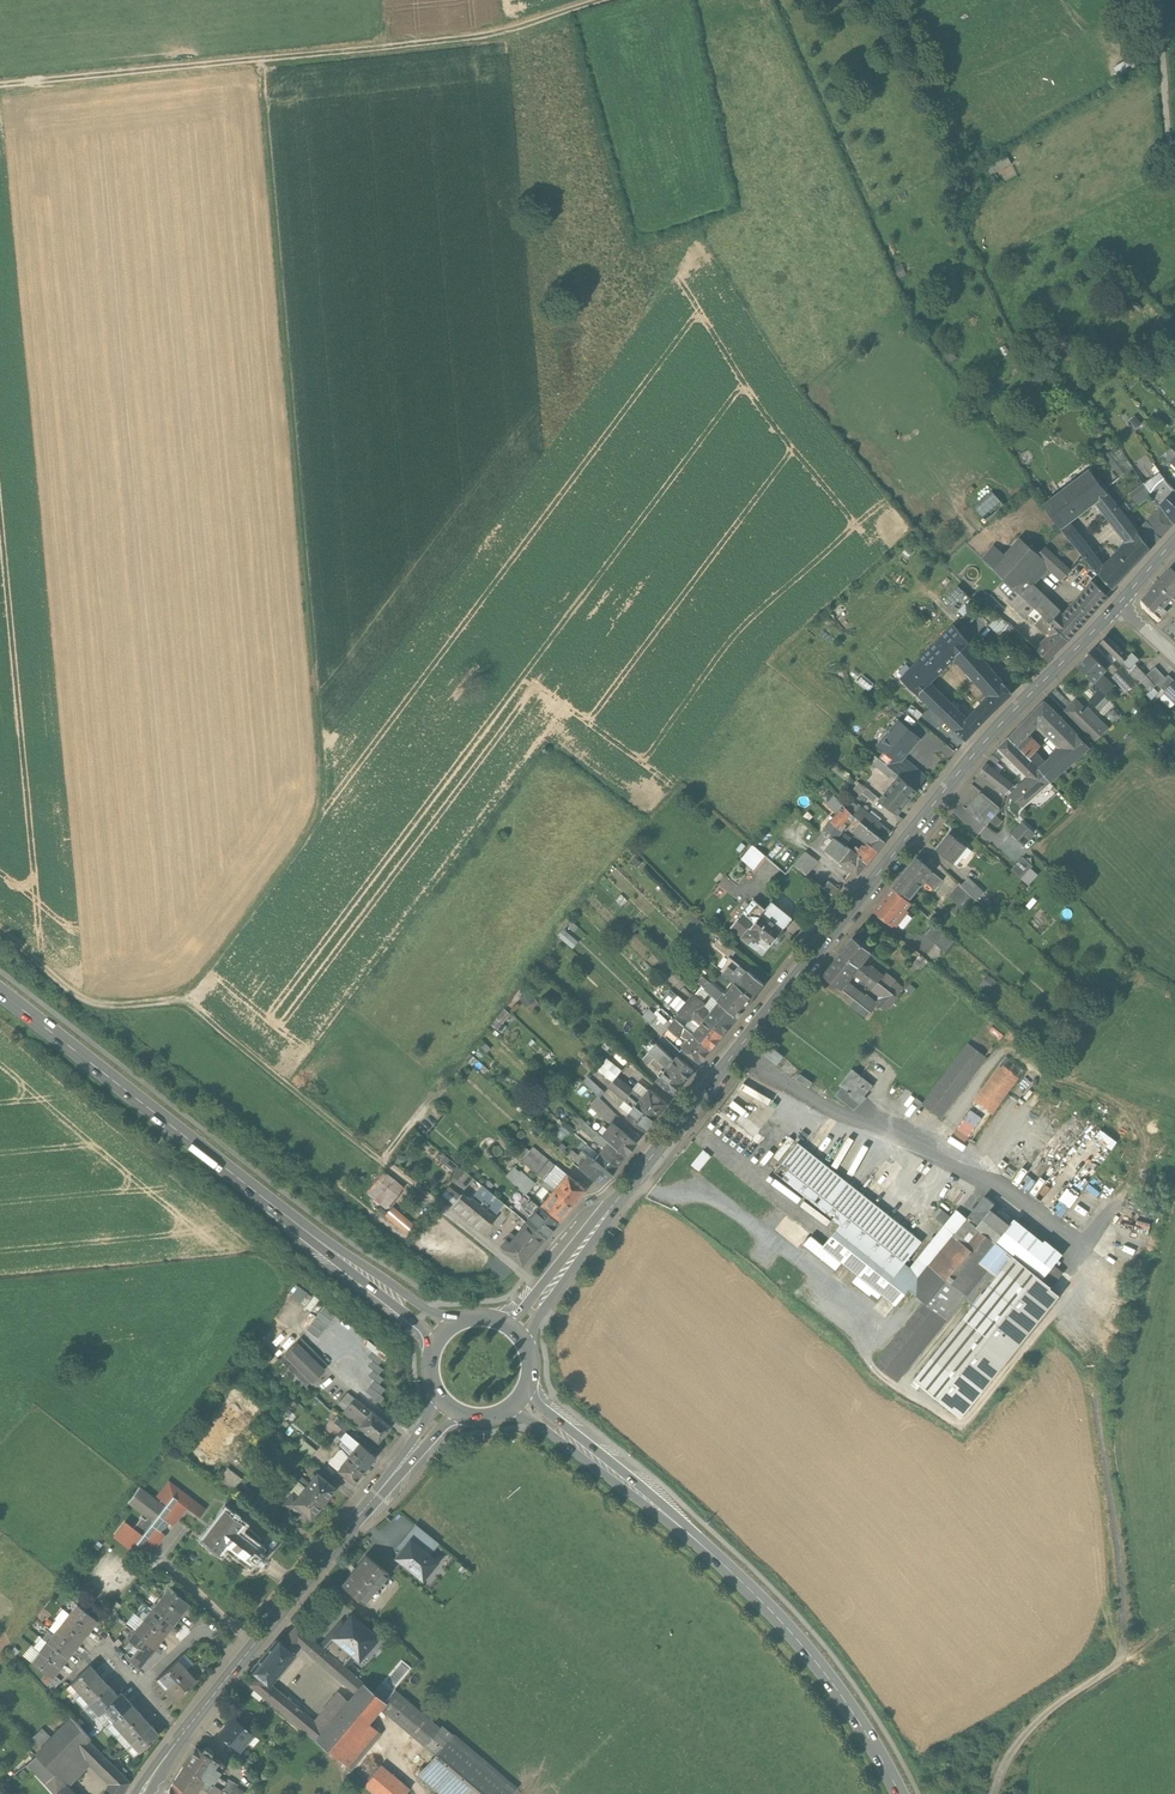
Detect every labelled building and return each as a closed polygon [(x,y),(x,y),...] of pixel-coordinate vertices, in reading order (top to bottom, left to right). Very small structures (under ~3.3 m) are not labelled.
[(1116,74),(1120,79),(1136,69),(1132,63),(1116,74)] [(987,165),(992,174),(1012,162),(1007,154),(987,165)] [(902,264),(895,267),(899,277),(907,274),(902,264)] [(1085,300),(1095,306),(1104,292),(1094,285),(1085,300)] [(1130,304),(1139,311),(1143,307),(1135,299),(1130,304)] [(950,348),(943,353),(949,363),(957,357),(950,348)] [(1130,418),(1136,427),(1142,423),(1136,414),(1130,418)] [(1105,456),(1121,476),(1133,467),(1117,447),(1105,456)] [(1174,461),(1174,453),(1171,449),(1166,453),(1173,462),(1174,461)] [(1090,472),(1044,507),(1056,522),(1091,565),(1100,556),(1071,522),(1098,501),(1130,539),(1139,535),(1090,472)] [(1173,524),(1174,523),(1174,491),(1168,484),(1162,475),(1159,475),(1146,485),(1147,487),(1146,487),(1173,524)] [(1141,533),(1152,547),(1173,524),(1163,511),(1141,533)] [(1091,565),(1113,589),(1152,547),(1141,533),(1139,535),(1130,539),(1107,564),(1100,556),(1091,565)] [(1027,601),(1043,617),(1069,641),(1108,597),(1093,583),(1063,616),(1034,589),(1050,570),(1061,580),(1070,569),(1045,548),(1036,557),(1017,539),(1001,556),(993,547),(982,558),(1005,580),(1027,601)] [(1156,584),(1172,598),(1174,596),(1174,571),(1171,568),(1156,584)] [(1007,600),(1017,609),(1027,601),(1005,580),(999,587),(1010,598),(1007,600)] [(946,599),(960,612),(974,596),(960,584),(946,599)] [(1172,598),(1156,584),(1141,600),(1160,619),(1167,612),(1163,608),(1172,598)] [(1001,606),(986,592),(981,598),(996,612),(1001,606)] [(1036,624),(1043,617),(1027,601),(1017,609),(1026,617),(1028,616),(1034,622),(1032,623),(1034,626),(1036,624)] [(993,623),(1000,633),(1009,627),(1001,616),(993,623)] [(1036,650),(1047,661),(1069,641),(1043,617),(1036,624),(1050,637),(1036,650)] [(988,698),(1003,683),(969,643),(969,642),(955,624),(938,641),(952,656),(988,698)] [(1107,636),(1100,643),(1109,652),(1117,659),(1121,663),(1123,661),(1129,667),(1138,659),(1131,653),(1128,656),(1107,636)] [(952,656),(938,641),(912,668),(929,682),(952,656)] [(1105,657),(1112,664),(1115,661),(1117,659),(1109,652),(1105,657)] [(1090,654),(1078,666),(1094,682),(1098,687),(1102,683),(1097,679),(1103,672),(1106,669),(1090,654)] [(1122,668),(1115,661),(1112,664),(1119,671),(1121,668),(1122,668)] [(1157,684),(1165,677),(1155,667),(1146,676),(1137,666),(1131,672),(1150,691),(1154,687),(1157,684)] [(975,731),(966,721),(929,682),(912,668),(902,678),(948,726),(943,732),(960,747),(965,741),(975,731)] [(1121,668),(1119,671),(1113,677),(1127,692),(1136,684),(1121,668)] [(1100,689),(1110,679),(1103,672),(1097,679),(1102,683),(1098,687),(1100,689)] [(1165,691),(1174,681),(1168,675),(1165,677),(1157,684),(1165,691)] [(1110,679),(1100,689),(1107,695),(1116,685),(1110,679)] [(1165,691),(1174,701),(1174,680),(1174,681),(1165,691)] [(966,721),(975,731),(1012,694),(1003,683),(988,698),(966,721)] [(1154,687),(1150,691),(1147,693),(1152,699),(1159,691),(1154,687)] [(1107,695),(1100,689),(1088,700),(1095,707),(1106,695),(1107,695)] [(1065,711),(1071,705),(1055,690),(1050,696),(1065,711)] [(1095,707),(1103,715),(1114,705),(1106,695),(1095,707)] [(1071,705),(1065,711),(1089,735),(1097,726),(1084,713),(1086,711),(1076,701),(1071,705)] [(1030,715),(1038,724),(1054,740),(1069,727),(1044,702),(1030,715)] [(1113,720),(1119,715),(1114,708),(1107,713),(1113,720)] [(1023,723),(1031,731),(1038,724),(1030,715),(1023,723)] [(887,765),(916,790),(926,778),(902,758),(919,739),(899,722),(878,746),(893,758),(887,765)] [(1009,738),(1017,746),(1028,734),(1031,731),(1023,723),(1009,738)] [(1097,726),(1089,735),(1096,741),(1104,733),(1097,726)] [(1089,747),(1069,727),(1054,740),(1062,748),(1055,755),(1066,767),(1089,747)] [(1066,767),(1055,755),(1045,763),(1035,752),(1039,749),(1028,738),(1030,736),(1028,734),(1017,746),(1030,758),(1032,760),(1031,760),(1039,768),(1050,781),(1066,767)] [(1009,738),(998,749),(1029,778),(1039,768),(1031,760),(1032,760),(1030,758),(1017,746),(1009,738)] [(1104,753),(1110,760),(1118,754),(1112,747),(1104,753)] [(879,800),(896,814),(902,808),(917,790),(916,790),(887,765),(876,755),(870,762),(890,778),(892,776),(897,779),(879,800)] [(988,761),(979,773),(1006,794),(1014,786),(992,769),(994,766),(988,761)] [(1022,807),(1050,781),(1039,768),(1029,778),(1009,796),(1022,807)] [(852,788),(860,795),(861,793),(866,788),(858,781),(852,788)] [(866,788),(861,793),(873,803),(877,797),(866,788)] [(982,793),(967,811),(986,827),(991,821),(996,815),(1001,809),(982,793)] [(836,814),(843,805),(835,795),(826,803),(836,814)] [(849,798),(843,805),(848,809),(853,802),(849,798)] [(848,809),(854,815),(860,807),(853,802),(848,809)] [(861,821),(854,815),(848,809),(843,805),(836,814),(831,821),(842,831),(851,821),(853,823),(849,827),(854,831),(861,821)] [(878,851),(885,842),(878,836),(875,834),(882,825),(877,822),(868,814),(860,807),(854,815),(861,821),(854,831),(868,844),(878,851)] [(868,814),(877,822),(880,819),(870,811),(868,814)] [(991,821),(997,826),(1002,820),(996,815),(991,821)] [(836,837),(842,831),(831,821),(826,827),(836,837)] [(1011,833),(1024,846),(1035,834),(1022,822),(1011,833)] [(878,836),(884,827),(882,825),(875,834),(878,836)] [(885,842),(892,833),(884,827),(878,836),(885,842)] [(843,833),(838,840),(845,845),(850,839),(843,833)] [(949,833),(936,849),(953,863),(966,846),(949,833)] [(825,851),(836,838),(831,834),(820,847),(825,851)] [(842,865),(853,852),(845,845),(838,840),(836,838),(825,851),(836,859),(836,860),(842,865)] [(752,844),(739,859),(752,869),(765,855),(752,844)] [(868,863),(878,851),(868,844),(866,847),(864,846),(860,850),(856,847),(853,852),(868,863)] [(972,851),(966,846),(953,863),(956,865),(963,857),(965,859),(972,851)] [(805,851),(794,864),(807,875),(817,861),(805,851)] [(858,876),(868,863),(853,852),(842,865),(858,876)] [(1021,879),(1030,869),(1033,865),(1022,856),(1010,870),(1021,879)] [(917,858),(893,887),(908,900),(924,880),(934,889),(942,880),(931,871),(932,870),(917,858)] [(1028,886),(1037,875),(1030,869),(1021,879),(1028,886)] [(961,886),(977,900),(984,892),(968,878),(961,886)] [(823,888),(834,897),(838,892),(839,891),(839,890),(828,881),(823,888)] [(971,907),(977,900),(961,886),(959,884),(948,896),(958,904),(951,912),(955,915),(967,903),(971,907)] [(893,887),(875,910),(896,927),(908,911),(905,909),(911,902),(908,900),(893,887)] [(746,940),(763,954),(771,945),(772,945),(793,919),(772,902),(765,910),(756,902),(733,931),(745,941),(746,940)] [(928,917),(934,923),(940,915),(934,910),(928,917)] [(571,920),(567,925),(574,932),(578,927),(571,920)] [(629,926),(634,930),(639,925),(634,921),(629,926)] [(934,923),(925,934),(936,944),(945,933),(934,923)] [(560,935),(569,942),(574,935),(565,929),(560,935)] [(945,933),(936,944),(943,951),(953,939),(945,933)] [(841,952),(878,982),(883,976),(871,966),(865,967),(861,964),(870,952),(853,938),(841,952)] [(841,952),(823,975),(841,989),(846,982),(853,973),(872,988),(878,982),(841,952)] [(734,960),(741,965),(745,960),(738,955),(734,960)] [(921,957),(913,966),(920,971),(927,962),(921,957)] [(753,998),(764,984),(748,971),(742,979),(741,976),(736,972),(741,965),(734,960),(723,974),(736,984),(753,998)] [(555,961),(549,968),(557,975),(563,969),(555,961)] [(988,974),(981,984),(990,991),(997,980),(988,974)] [(878,982),(889,990),(894,984),(883,976),(878,982)] [(701,987),(706,991),(708,993),(718,1001),(722,996),(719,994),(721,992),(703,978),(698,983),(701,987)] [(897,981),(894,984),(889,990),(878,982),(872,988),(872,989),(880,995),(880,999),(877,1004),(885,1011),(904,990),(902,988),(903,986),(897,981)] [(864,1020),(876,1006),(865,997),(846,982),(841,989),(855,1000),(849,1007),(864,1020)] [(909,983),(904,990),(911,995),(916,989),(909,983)] [(738,1017),(753,998),(736,984),(727,995),(724,993),(722,996),(718,1001),(720,1002),(738,1017)] [(696,994),(703,1000),(708,993),(706,991),(701,987),(696,994)] [(665,996),(669,1001),(677,994),(672,989),(665,996)] [(525,1008),(534,1002),(528,992),(519,998),(525,1008)] [(708,993),(703,1000),(701,1002),(703,1003),(701,1005),(704,1007),(708,1010),(710,1015),(720,1002),(718,1001),(708,993)] [(695,1012),(698,1014),(704,1007),(701,1005),(703,1003),(701,1002),(693,995),(687,1003),(695,1012)] [(723,1034),(738,1017),(720,1002),(710,1015),(708,1010),(704,1007),(698,1014),(723,1034)] [(688,1019),(689,1020),(695,1012),(687,1003),(679,1012),(688,1019)] [(491,1025),(501,1033),(506,1027),(501,1023),(509,1013),(504,1008),(491,1025)] [(642,1016),(650,1024),(657,1016),(649,1009),(642,1016)] [(711,1049),(723,1034),(698,1014),(695,1012),(689,1020),(688,1019),(682,1026),(685,1029),(711,1049)] [(667,1028),(671,1023),(667,1020),(666,1021),(659,1015),(657,1016),(650,1024),(661,1035),(667,1028)] [(685,1029),(682,1026),(674,1019),(671,1023),(667,1028),(678,1037),(680,1035),(685,1029)] [(696,1068),(711,1049),(685,1029),(680,1035),(683,1038),(688,1040),(679,1051),(696,1068)] [(973,1044),(990,1054),(995,1045),(978,1035),(973,1044)] [(481,1040),(477,1045),(485,1053),(490,1047),(481,1040)] [(767,1045),(762,1053),(776,1064),(782,1057),(767,1045)] [(924,1104),(923,1105),(924,1106),(925,1105),(940,1118),(984,1058),(985,1059),(986,1058),(969,1045),(968,1046),(925,1104),(924,1104)] [(655,1066),(660,1061),(654,1056),(648,1050),(643,1058),(648,1063),(650,1062),(655,1066)] [(658,1051),(654,1056),(660,1061),(664,1057),(658,1051)] [(471,1066),(476,1061),(469,1055),(465,1061),(471,1066)] [(666,1067),(684,1082),(694,1070),(676,1056),(671,1063),(664,1057),(660,1061),(666,1067)] [(598,1070),(612,1081),(616,1076),(621,1069),(607,1057),(598,1070)] [(1023,1069),(1008,1058),(957,1129),(972,1140),(1023,1069)] [(684,1082),(666,1067),(660,1061),(655,1066),(662,1073),(656,1081),(674,1095),(684,1082)] [(852,1070),(839,1085),(843,1088),(837,1096),(854,1109),(872,1086),(852,1070)] [(800,1073),(796,1079),(808,1087),(812,1082),(800,1073)] [(587,1086),(591,1081),(591,1080),(587,1076),(582,1081),(587,1086)] [(612,1081),(628,1094),(632,1090),(616,1076),(612,1081)] [(599,1097),(604,1091),(591,1081),(587,1086),(597,1095),(599,1097)] [(608,1086),(624,1099),(628,1094),(612,1081),(608,1086)] [(637,1083),(632,1090),(641,1097),(647,1091),(637,1083)] [(638,1102),(656,1117),(667,1104),(648,1088),(647,1091),(641,1097),(638,1102)] [(632,1090),(628,1094),(638,1102),(641,1097),(632,1090)] [(626,1116),(645,1131),(656,1117),(638,1102),(628,1094),(624,1099),(633,1107),(628,1113),(626,1116)] [(616,1113),(599,1097),(597,1095),(588,1105),(607,1123),(616,1113)] [(777,1097),(768,1107),(774,1113),(784,1104),(777,1097)] [(633,1107),(624,1099),(619,1105),(628,1113),(633,1107)] [(714,1112),(692,1140),(703,1149),(711,1156),(811,1236),(805,1244),(836,1269),(843,1261),(859,1274),(853,1282),(870,1295),(872,1293),(878,1298),(882,1293),(896,1304),(909,1288),(925,1302),(876,1363),(897,1381),(965,1297),(974,1304),(914,1379),(962,1417),(1060,1295),(1050,1287),(1063,1272),(1054,1265),(1062,1255),(1045,1241),(1043,1243),(985,1196),(967,1219),(957,1210),(951,1217),(940,1208),(933,1216),(945,1226),(905,1274),(899,1270),(922,1241),(769,1119),(751,1142),(714,1112)] [(605,1140),(625,1156),(640,1136),(617,1115),(604,1132),(601,1136),(605,1140)] [(566,1137),(572,1131),(563,1123),(557,1129),(566,1137)] [(594,1140),(598,1135),(591,1129),(586,1134),(594,1140)] [(852,1132),(837,1164),(853,1171),(864,1149),(869,1151),(874,1141),(865,1137),(865,1138),(852,1132)] [(589,1146),(593,1142),(585,1135),(582,1140),(589,1146)] [(615,1167),(625,1156),(605,1140),(602,1144),(604,1147),(599,1154),(615,1167)] [(693,1142),(692,1141),(685,1149),(686,1150),(693,1142)] [(520,1161),(542,1179),(554,1164),(532,1146),(529,1151),(521,1160),(520,1161)] [(521,1160),(529,1151),(524,1147),(517,1156),(521,1160)] [(711,1156),(703,1149),(691,1164),(699,1171),(711,1156)] [(571,1161),(577,1154),(572,1150),(566,1157),(571,1161)] [(582,1160),(587,1155),(581,1150),(577,1154),(571,1161),(578,1166),(582,1160)] [(436,1157),(452,1171),(457,1165),(441,1151),(436,1157)] [(396,1154),(393,1163),(405,1167),(408,1158),(396,1154)] [(606,1178),(615,1167),(599,1154),(593,1160),(589,1165),(599,1173),(606,1178)] [(587,1155),(582,1160),(589,1166),(589,1165),(593,1160),(587,1155)] [(599,1173),(589,1165),(589,1166),(582,1160),(578,1166),(584,1171),(594,1180),(599,1173)] [(542,1179),(547,1183),(554,1189),(566,1174),(554,1164),(542,1179)] [(517,1188),(524,1194),(534,1182),(521,1171),(519,1173),(514,1168),(506,1177),(517,1188)] [(585,1190),(594,1180),(584,1171),(575,1181),(585,1190)] [(403,1188),(384,1172),(367,1194),(386,1209),(403,1188)] [(552,1191),(571,1206),(585,1190),(575,1181),(566,1174),(554,1189),(552,1191)] [(1043,1176),(1033,1192),(1046,1200),(1056,1185),(1043,1176)] [(482,1186),(488,1191),(493,1185),(487,1180),(482,1186)] [(554,1189),(547,1183),(537,1195),(544,1201),(552,1191),(554,1189)] [(471,1198),(494,1217),(504,1204),(488,1191),(482,1186),(481,1185),(471,1198)] [(439,1198),(450,1207),(460,1196),(449,1187),(439,1198)] [(520,1200),(524,1194),(517,1188),(513,1194),(520,1200)] [(558,1222),(571,1206),(552,1191),(544,1201),(539,1207),(558,1222)] [(450,1208),(483,1234),(491,1224),(489,1222),(494,1217),(471,1198),(469,1201),(461,1195),(460,1196),(450,1207),(450,1208)] [(544,1238),(558,1222),(539,1207),(529,1198),(520,1209),(530,1217),(525,1222),(526,1223),(544,1238)] [(379,1207),(374,1213),(382,1219),(386,1212),(379,1207)] [(407,1223),(391,1209),(386,1216),(408,1235),(415,1226),(409,1220),(407,1223)] [(521,1265),(544,1238),(526,1223),(513,1238),(510,1235),(500,1247),(521,1265)] [(300,1285),(293,1295),(302,1301),(309,1292),(300,1285)] [(308,1305),(314,1296),(310,1293),(303,1302),(308,1305)] [(318,1337),(337,1314),(326,1305),(307,1328),(318,1337)] [(317,1354),(300,1338),(279,1360),(297,1377),(303,1383),(307,1387),(328,1366),(317,1354)] [(389,1356),(365,1338),(361,1344),(371,1351),(382,1360),(385,1362),(389,1356)] [(258,1355),(266,1364),(275,1357),(266,1347),(258,1355)] [(317,1354),(328,1366),(333,1361),(322,1349),(317,1354)] [(382,1360),(371,1351),(366,1357),(371,1361),(378,1366),(382,1360)] [(378,1366),(371,1361),(367,1367),(371,1370),(378,1375),(383,1370),(378,1366)] [(378,1375),(371,1370),(366,1375),(372,1380),(379,1385),(383,1379),(378,1375)] [(299,1387),(303,1383),(297,1377),(293,1381),(299,1387)] [(379,1385),(372,1380),(368,1386),(380,1395),(384,1389),(379,1385)] [(380,1395),(368,1386),(364,1391),(380,1404),(384,1398),(380,1395)] [(344,1410),(354,1398),(347,1393),(337,1405),(344,1410)] [(358,1426),(370,1411),(354,1398),(344,1410),(342,1413),(358,1426)] [(284,1407),(280,1412),(287,1417),(291,1412),(284,1407)] [(370,1411),(358,1426),(377,1441),(389,1426),(370,1411)] [(333,1423),(346,1433),(351,1428),(338,1417),(333,1423)] [(337,1444),(349,1456),(359,1443),(346,1433),(337,1444)] [(300,1438),(294,1446),(310,1459),(316,1451),(300,1438)] [(349,1456),(348,1457),(364,1470),(375,1457),(359,1443),(349,1456)] [(337,1470),(348,1457),(342,1450),(330,1464),(337,1470)] [(364,1470),(348,1457),(337,1470),(353,1483),(364,1470)] [(227,1468),(217,1482),(231,1493),(241,1479),(227,1468)] [(335,1489),(316,1473),(308,1483),(305,1487),(324,1503),(335,1489)] [(294,1478),(305,1487),(308,1483),(298,1474),(294,1478)] [(126,1522),(116,1535),(135,1550),(139,1545),(150,1553),(165,1535),(161,1531),(169,1522),(173,1525),(187,1507),(199,1516),(205,1509),(170,1482),(158,1496),(162,1499),(160,1502),(140,1486),(128,1501),(148,1516),(146,1519),(142,1516),(133,1528),(126,1522)] [(324,1503),(305,1487),(297,1497),(292,1493),(283,1505),(305,1523),(309,1518),(310,1519),(324,1503)] [(242,1524),(225,1511),(216,1522),(212,1519),(208,1524),(212,1527),(202,1540),(220,1553),(226,1546),(232,1551),(232,1552),(232,1553),(233,1552),(240,1557),(239,1558),(240,1559),(241,1558),(248,1563),(248,1565),(249,1565),(249,1563),(252,1559),(255,1562),(259,1556),(256,1554),(259,1550),(261,1549),(261,1548),(259,1549),(252,1543),(253,1542),(252,1542),(251,1543),(244,1537),(245,1536),(244,1536),(244,1537),(237,1532),(242,1524)] [(415,1525),(396,1548),(401,1552),(406,1546),(402,1543),(406,1538),(429,1556),(439,1544),(415,1525)] [(401,1552),(396,1559),(423,1580),(437,1563),(429,1556),(406,1538),(402,1543),(406,1546),(401,1552)] [(389,1574),(366,1556),(341,1586),(364,1605),(389,1574)] [(168,1588),(160,1598),(182,1614),(189,1604),(168,1588)] [(160,1598),(152,1609),(173,1626),(182,1614),(160,1598)] [(115,1601),(107,1613),(112,1617),(121,1605),(115,1601)] [(76,1604),(68,1614),(89,1631),(97,1621),(76,1604)] [(55,1619),(61,1623),(68,1614),(63,1609),(55,1619)] [(152,1609),(143,1620),(164,1637),(173,1626),(152,1609)] [(68,1614),(61,1623),(82,1640),(89,1631),(68,1614)] [(135,1630),(143,1620),(134,1614),(127,1624),(135,1630)] [(336,1628),(329,1636),(359,1661),(370,1648),(365,1644),(373,1635),(351,1616),(338,1630),(336,1628)] [(135,1630),(157,1647),(164,1637),(143,1620),(135,1630)] [(61,1623),(54,1633),(75,1650),(82,1640),(61,1623)] [(298,1644),(356,1693),(364,1684),(296,1626),(288,1636),(282,1644),(291,1652),(298,1644)] [(157,1647),(135,1630),(128,1640),(149,1657),(157,1647)] [(54,1633),(46,1642),(67,1659),(75,1650),(54,1633)] [(282,1644),(276,1640),(250,1671),(256,1675),(248,1684),(266,1699),(274,1689),(269,1685),(295,1655),(291,1652),(282,1644)] [(46,1642),(39,1652),(60,1668),(67,1659),(46,1642)] [(31,1661),(39,1652),(31,1646),(24,1655),(31,1661)] [(60,1668),(39,1652),(31,1661),(46,1673),(52,1678),(60,1668)] [(166,1689),(185,1671),(177,1662),(157,1680),(166,1689)] [(70,1684),(79,1693),(99,1675),(90,1666),(70,1684)] [(196,1682),(185,1671),(166,1689),(176,1700),(196,1682)] [(47,1684),(52,1678),(46,1673),(41,1679),(47,1684)] [(79,1693),(89,1704),(108,1686),(99,1675),(79,1693)] [(74,1698),(79,1693),(70,1684),(65,1689),(74,1698)] [(356,1693),(348,1702),(316,1741),(350,1769),(380,1734),(367,1723),(379,1708),(384,1702),(364,1684),(356,1693)] [(102,1712),(102,1711),(118,1697),(118,1696),(108,1686),(89,1704),(99,1715),(102,1712)] [(314,1722),(274,1689),(266,1699),(316,1741),(348,1702),(337,1692),(320,1713),(321,1714),(314,1722)] [(394,1690),(384,1702),(379,1708),(435,1755),(419,1774),(442,1793),(512,1793),(516,1789),(441,1726),(440,1728),(394,1690)] [(79,1693),(74,1698),(83,1709),(89,1704),(79,1693)] [(102,1712),(112,1722),(131,1704),(121,1693),(118,1696),(118,1697),(102,1711),(102,1712)] [(112,1722),(121,1733),(141,1715),(131,1704),(112,1722)] [(121,1733),(131,1743),(151,1726),(141,1715),(121,1733)] [(254,1735),(234,1718),(219,1736),(239,1753),(254,1735)] [(108,1793),(121,1793),(129,1782),(87,1741),(90,1739),(72,1719),(36,1756),(54,1773),(55,1774),(78,1750),(90,1762),(112,1783),(106,1792),(108,1793)] [(159,1735),(151,1726),(131,1743),(140,1753),(159,1735)] [(131,1743),(121,1733),(115,1738),(125,1749),(131,1743)] [(260,1740),(254,1735),(239,1753),(241,1755),(241,1754),(245,1758),(260,1740)] [(131,1743),(125,1749),(133,1758),(140,1753),(131,1743)] [(201,1751),(195,1748),(183,1765),(204,1779),(210,1782),(222,1790),(226,1783),(225,1782),(216,1776),(224,1764),(215,1758),(214,1760),(209,1757),(212,1752),(212,1750),(205,1746),(204,1747),(201,1751)] [(66,1786),(90,1762),(78,1750),(55,1774),(66,1786)] [(254,1765),(245,1758),(241,1754),(241,1755),(236,1761),(248,1771),(254,1765)] [(43,1785),(54,1773),(36,1756),(26,1766),(43,1785)] [(183,1765),(173,1783),(190,1793),(194,1793),(204,1779),(183,1765)] [(381,1765),(364,1785),(376,1793),(405,1793),(409,1790),(381,1765)] [(22,1782),(28,1776),(23,1771),(17,1776),(22,1782)] [(54,1773),(43,1785),(51,1793),(73,1793),(66,1786),(55,1774),(54,1773)] [(226,1783),(222,1790),(227,1793),(234,1783),(227,1778),(225,1782),(226,1783)] [(210,1782),(205,1789),(213,1793),(219,1793),(222,1790),(210,1782)] [(173,1783),(166,1793),(190,1793),(173,1783)]
